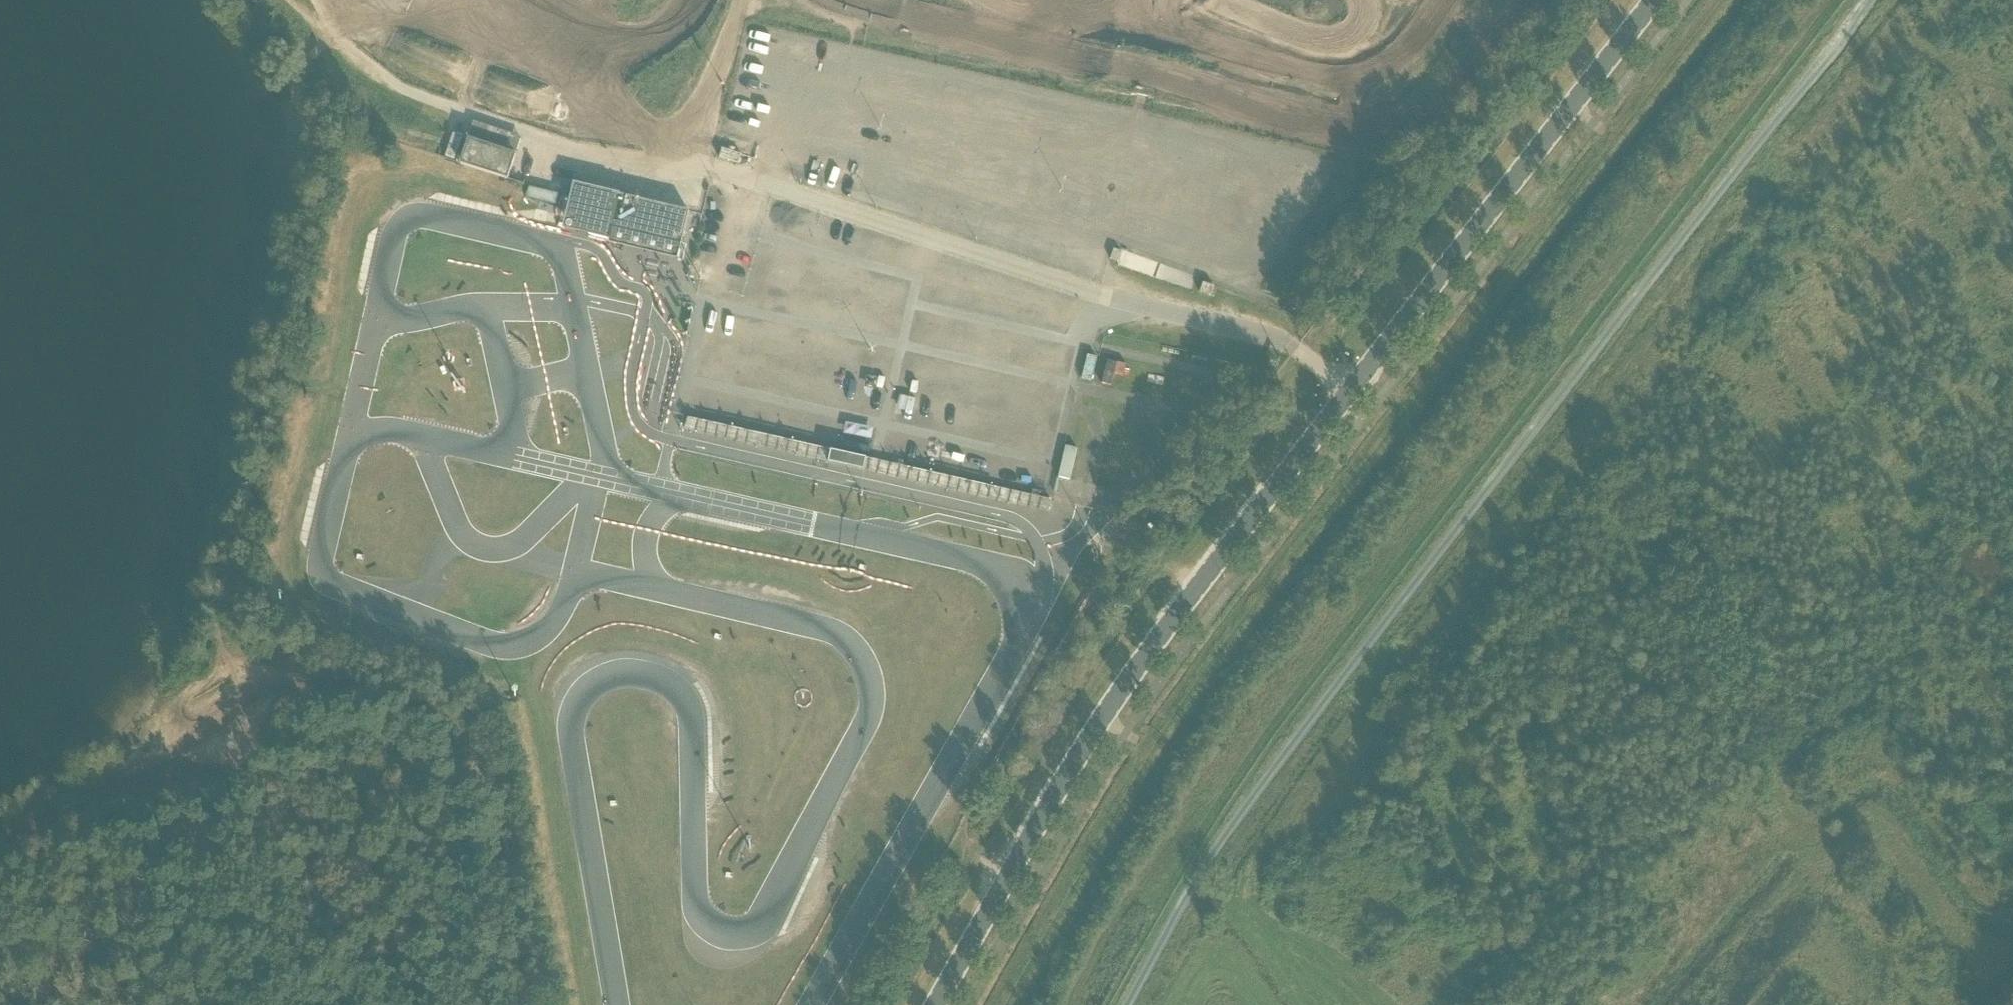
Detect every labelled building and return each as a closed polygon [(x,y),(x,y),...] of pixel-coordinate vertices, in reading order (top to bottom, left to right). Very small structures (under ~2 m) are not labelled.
[(748,69),(757,71),(763,49),(742,44),(728,96),(749,101),(753,87),(744,84),(748,69)] [(825,109),(823,94),(807,96),(809,111),(825,109)] [(460,163),(459,164),(507,180),(508,178),(515,155),(520,139),(521,138),(473,123),(467,139),(460,163)] [(611,229),(636,235),(644,201),(618,195),(618,197),(574,186),(574,184),(573,184),(565,217),(611,228),(611,229)] [(644,201),(636,235),(679,245),(677,257),(678,257),(688,212),(644,201)] [(1022,398),(1026,383),(1014,380),(1010,395),(1022,398)] [(1140,520),(1124,517),(1121,528),(1138,531),(1140,520)]
